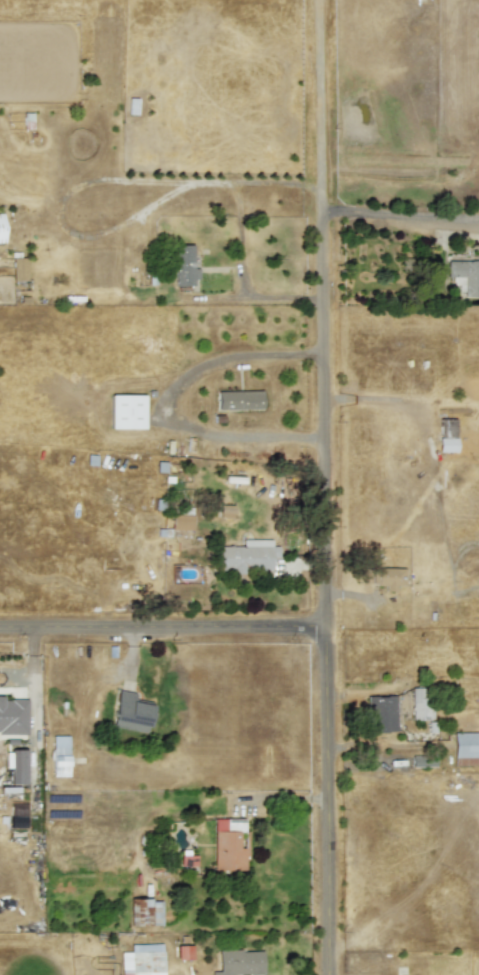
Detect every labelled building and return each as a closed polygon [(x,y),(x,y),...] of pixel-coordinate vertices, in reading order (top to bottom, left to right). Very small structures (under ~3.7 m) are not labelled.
[(175,286),(196,285),(195,268),(193,268),(192,245),(174,246),(175,286)] [(26,282),(26,257),(12,258),(12,282),(26,282)] [(446,261),(447,278),(452,278),(452,285),(464,285),(464,297),(478,297),(478,260),(446,261)] [(261,390),(216,391),(217,409),(262,408),(261,390)] [(110,428),(144,428),(144,395),(110,395),(110,428)] [(455,419),(439,419),(439,451),(455,451),(455,419)] [(192,515),(171,515),(171,531),(191,531),(192,515)] [(219,546),(219,571),(271,572),(271,558),(278,558),(278,546),(271,546),(271,540),(242,539),(242,546),(219,546)] [(429,720),(428,688),(411,688),(411,720),(429,720)] [(110,726),(146,733),(153,703),(134,699),(135,693),(118,690),(110,726)] [(26,734),(26,700),(1,700),(1,696),(0,696),(0,734),(26,734)] [(395,696),(366,696),(367,732),(396,731),(395,696)] [(453,733),(454,766),(478,765),(478,732),(453,733)] [(52,736),(52,776),(68,776),(68,736),(52,736)] [(10,784),(26,784),(26,750),(5,750),(5,768),(10,768),(10,784)] [(411,767),(435,766),(435,756),(411,756),(411,767)] [(243,819),(213,819),(214,870),(245,870),(245,848),(238,848),(238,831),(243,831),(243,819)] [(196,855),(180,855),(180,866),(196,866),(196,855)] [(161,925),(161,899),(129,899),(129,925),(161,925)] [(162,944),(130,944),(130,952),(120,952),(121,974),(162,974),(162,944)] [(191,959),(191,945),(176,945),(176,959),(191,959)] [(218,951),(218,971),(211,971),(211,974),(247,974),(262,974),(261,950),(218,951)]
